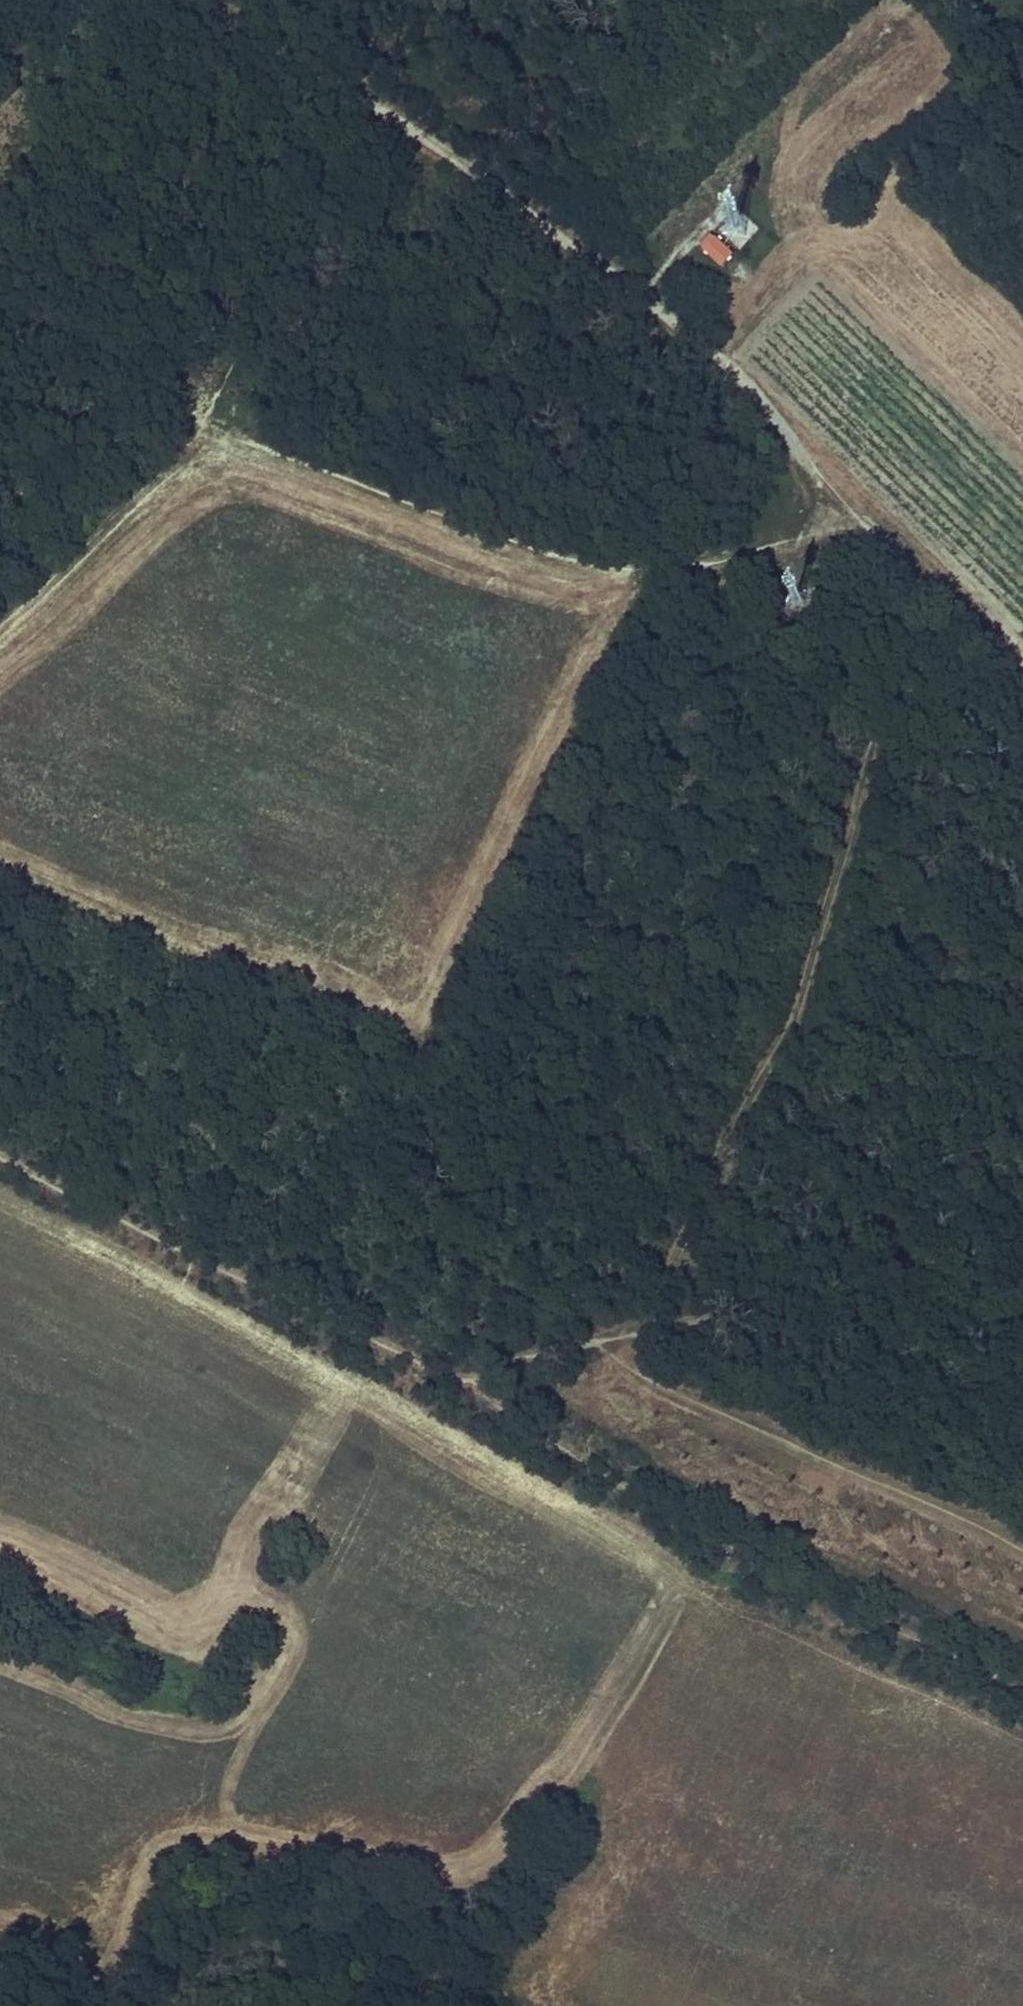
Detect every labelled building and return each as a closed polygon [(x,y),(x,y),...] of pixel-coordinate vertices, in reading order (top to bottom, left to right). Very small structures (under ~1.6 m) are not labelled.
[(704,250),(715,238),(711,235),(701,246),(704,250)] [(722,267),(733,256),(715,238),(704,250),(722,267)]
